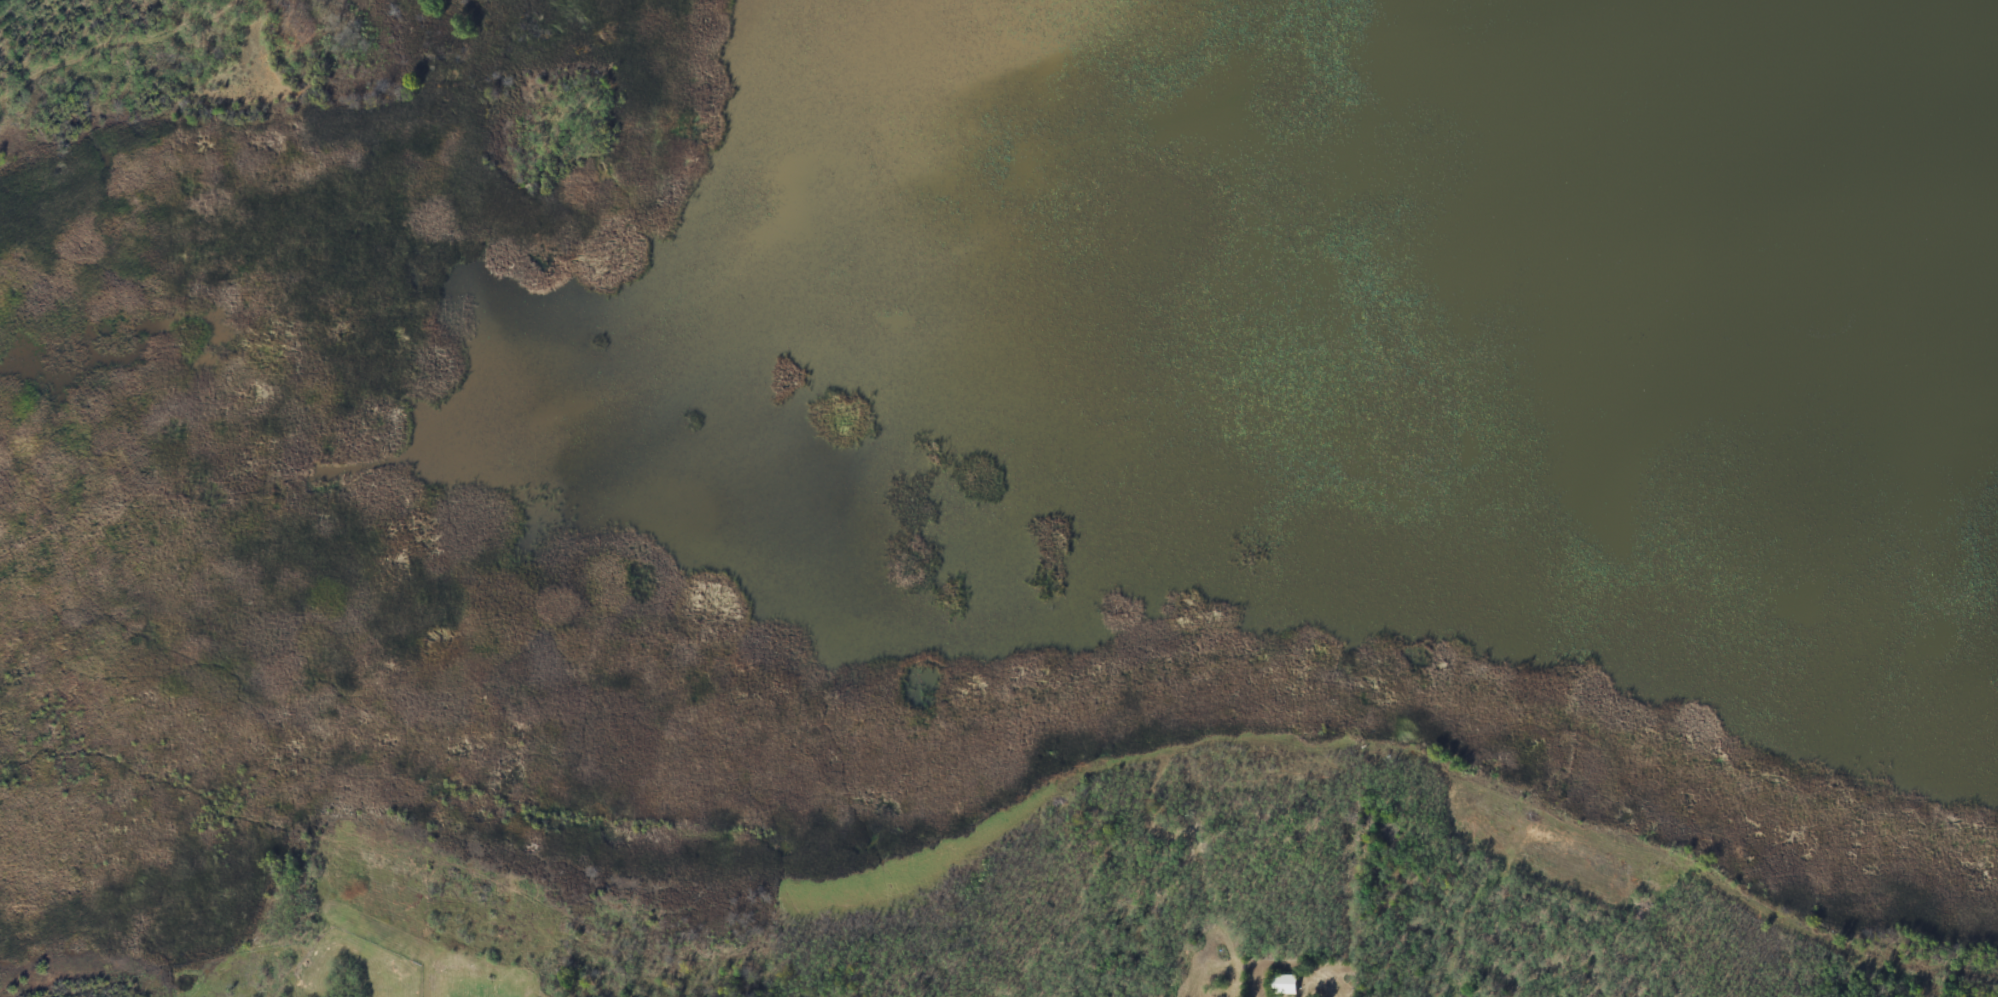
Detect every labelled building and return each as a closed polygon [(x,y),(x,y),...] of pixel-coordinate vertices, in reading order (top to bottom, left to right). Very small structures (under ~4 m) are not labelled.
[(1297,975),(1271,975),(1271,993),(1296,994),(1297,975)]
